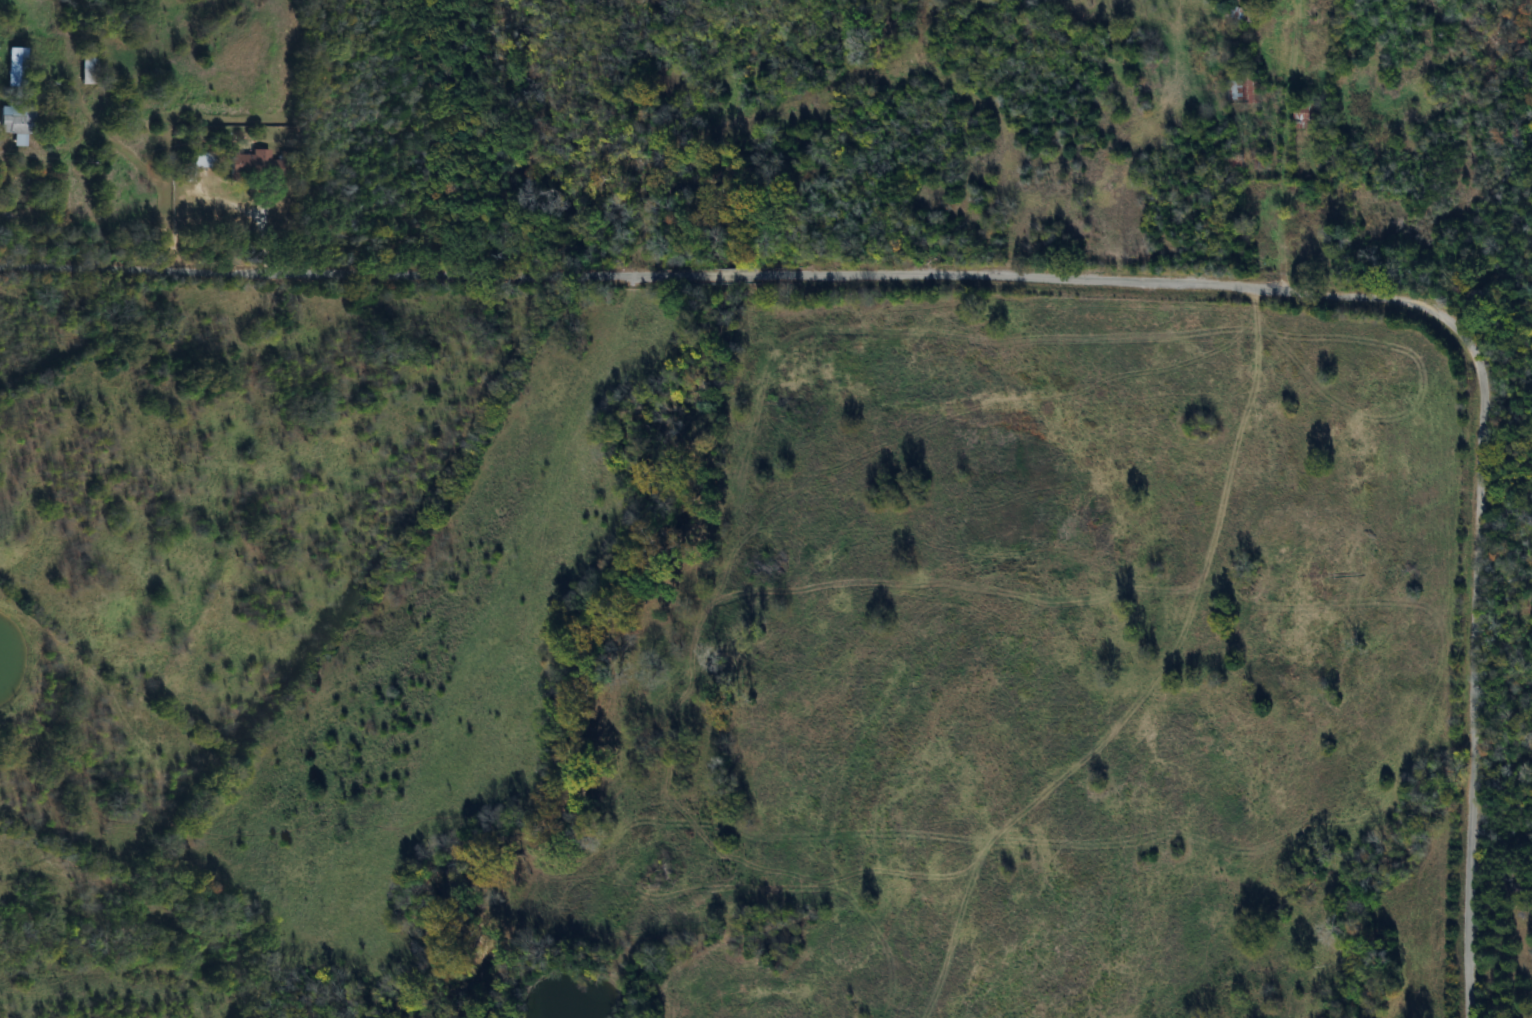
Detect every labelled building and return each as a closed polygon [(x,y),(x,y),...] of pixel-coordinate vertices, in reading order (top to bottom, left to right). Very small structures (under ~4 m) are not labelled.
[(6,86),(24,86),(24,48),(6,48),(6,86)] [(79,84),(96,84),(96,52),(79,52),(79,84)] [(1227,104),(1258,104),(1258,78),(1227,78),(1227,104)] [(9,134),(9,146),(29,146),(29,106),(0,106),(0,134),(9,134)] [(278,160),(267,160),(267,149),(250,149),(250,154),(228,154),(228,178),(278,179),(278,160)] [(213,151),(185,151),(185,168),(213,168),(213,151)] [(1229,166),(1241,166),(1241,157),(1229,157),(1229,166)]
